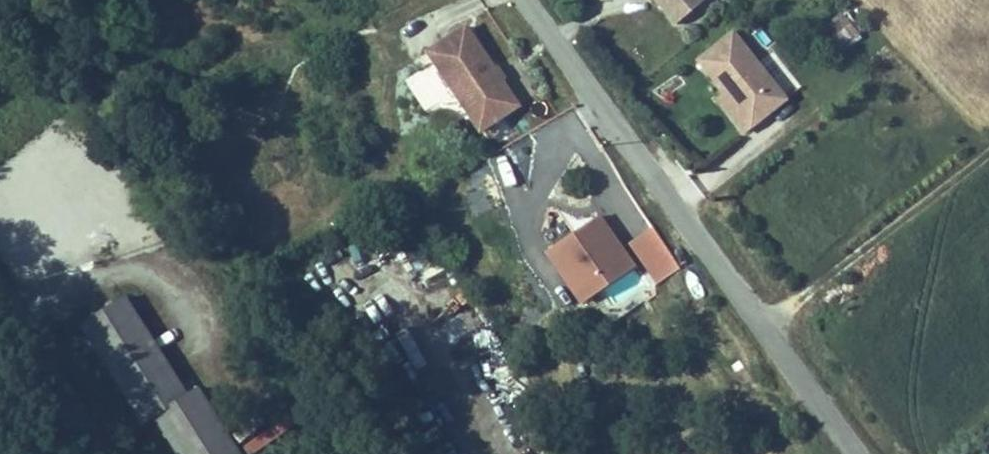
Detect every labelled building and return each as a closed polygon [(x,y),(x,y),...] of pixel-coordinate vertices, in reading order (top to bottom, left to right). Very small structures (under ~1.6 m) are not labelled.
[(698,0),(651,0),(652,1),(648,3),(666,26),(698,0)] [(826,29),(842,46),(858,34),(844,15),(826,29)] [(499,84),(491,72),(494,70),(493,69),(466,28),(427,53),(469,116),(480,108),(491,124),(515,108),(499,84)] [(772,100),(721,33),(685,60),(710,93),(725,112),(718,116),(731,132),(772,100)] [(504,80),(496,67),(493,69),(494,70),(491,72),(499,84),(504,80)] [(710,93),(704,98),(718,116),(725,112),(710,93)] [(491,124),(480,108),(469,116),(480,132),(491,124)] [(619,262),(605,243),(612,237),(598,216),(546,253),(560,274),(569,268),(584,287),(619,262)] [(624,245),(655,286),(679,267),(648,227),(624,245)] [(581,303),(633,266),(612,237),(605,243),(619,262),(584,287),(569,268),(560,274),(581,303)] [(197,388),(186,395),(124,297),(81,324),(142,423),(153,416),(177,453),(238,453),(197,388)] [(248,453),(297,427),(292,417),(243,443),(248,453)]
